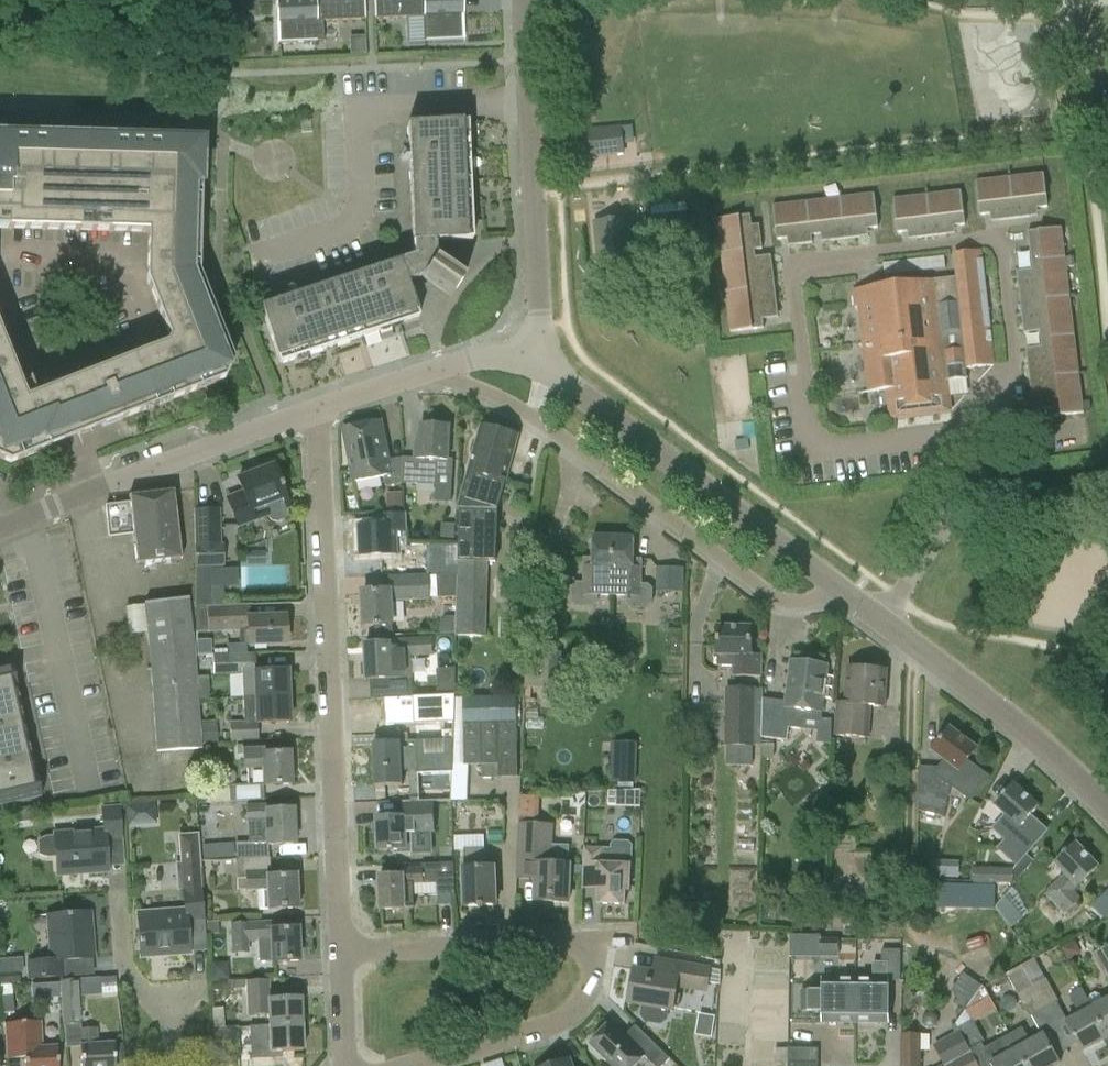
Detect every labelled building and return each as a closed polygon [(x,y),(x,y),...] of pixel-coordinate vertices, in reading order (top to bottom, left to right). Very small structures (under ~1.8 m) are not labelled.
[(281,3),(282,22),(277,22),(278,43),(324,41),(323,21),(365,20),(365,0),(325,0),(315,0),(315,1),(281,3)] [(374,19),(424,17),(425,41),(463,40),(462,14),(458,14),(457,0),(373,0),(374,19)] [(434,250),(434,242),(471,240),(471,222),(466,122),(406,125),(412,250),(412,257),(406,259),(262,307),(259,308),(278,365),(401,324),(418,318),(406,283),(413,280),(421,277),(450,297),(463,278),(434,258),(434,250)] [(587,129),(591,158),(625,154),(622,125),(587,129)] [(126,418),(225,379),(233,360),(199,273),(202,157),(188,142),(0,137),(0,230),(148,234),(147,282),(169,340),(167,346),(83,379),(39,396),(26,401),(0,336),(0,459),(10,464),(49,448),(58,445),(102,427),(126,418)] [(1043,173),(1009,177),(1014,218),(1030,216),(1030,209),(1047,207),(1043,173)] [(998,220),(1014,218),(1009,177),(975,181),(979,215),(997,213),(998,220)] [(961,191),(926,195),(931,236),(948,234),(947,226),(964,224),(961,191)] [(874,194),(839,198),(844,239),(861,237),(860,229),(878,227),(874,194)] [(915,238),(931,236),(926,195),(892,199),(896,233),(914,231),(915,238)] [(839,198),(807,202),(811,235),(827,233),(828,241),(844,239),(839,198)] [(812,243),(811,235),(807,202),(772,206),(776,239),(794,237),(794,245),(812,243)] [(721,254),(722,257),(754,253),(754,250),(761,249),(759,232),(752,233),(750,215),(716,219),(716,220),(717,220),(720,237),(724,237),(725,252),(720,252),(720,254),(721,254)] [(593,221),(599,276),(641,271),(634,217),(593,221)] [(1027,231),(1032,269),(1060,265),(1059,259),(1065,258),(1064,257),(1063,257),(1060,229),(1061,229),(1061,227),(1027,231)] [(852,289),(854,307),(858,307),(868,392),(887,389),(890,418),(950,410),(946,381),(967,378),(967,377),(964,378),(963,369),(993,365),(983,272),(980,250),(955,253),(958,277),(852,289)] [(730,292),(730,293),(758,290),(754,253),(722,257),(724,276),(728,276),(730,291),(724,291),(725,293),(730,292)] [(1017,278),(1020,308),(1061,303),(1060,298),(1065,297),(1065,296),(1060,297),(1058,282),(1062,281),(1060,265),(1032,269),(1033,277),(1017,278)] [(774,288),(758,290),(730,293),(732,307),(728,307),(730,330),(729,330),(729,332),(763,328),(761,312),(777,310),(774,288)] [(1038,324),(1041,342),(1073,339),(1073,336),(1074,336),(1074,334),(1068,335),(1066,312),(1062,313),(1061,303),(1020,308),(1022,326),(1038,324)] [(1075,358),(1073,339),(1041,342),(1042,354),(1026,356),(1029,381),(1073,376),(1073,375),(1079,374),(1078,373),(1073,373),(1071,358),(1075,358)] [(1075,390),(1073,376),(1029,381),(1032,403),(1048,401),(1050,417),(1083,413),(1083,411),(1082,411),(1079,389),(1075,390)] [(353,482),(385,476),(387,486),(403,483),(404,457),(389,460),(382,422),(342,430),(353,482)] [(413,458),(404,457),(403,483),(437,485),(437,476),(439,476),(438,476),(451,477),(451,476),(453,476),(454,459),(448,459),(450,425),(420,424),(418,442),(414,442),(413,458)] [(460,551),(458,574),(457,596),(456,636),(486,637),(488,562),(496,562),(498,510),(506,480),(518,436),(482,426),(469,470),(458,509),(461,509),(460,551)] [(267,515),(269,519),(271,521),(275,521),(282,519),(285,516),(285,512),(284,509),(287,507),(280,488),(282,488),(280,483),(278,484),(272,467),(268,468),(267,466),(264,465),(258,467),(257,470),(258,472),(237,480),(242,493),(239,494),(243,506),(231,511),(237,526),(267,515)] [(384,506),(404,500),(401,490),(381,495),(384,506)] [(108,537),(132,535),(136,564),(180,559),(173,495),(173,492),(128,497),(129,504),(104,507),(108,537)] [(220,509),(194,510),(195,567),(225,566),(224,544),(221,544),(220,509)] [(376,514),(377,527),(359,528),(360,556),(396,555),(396,554),(409,554),(407,513),(376,514)] [(599,595),(611,595),(613,537),(593,536),(593,558),(584,558),(583,582),(577,582),(572,586),(572,602),(576,606),(594,607),(599,603),(599,595)] [(633,537),(613,537),(611,595),(627,596),(627,604),(631,608),(648,608),(653,605),(653,589),(648,585),(640,584),(641,562),(632,562),(633,537)] [(441,552),(441,574),(458,574),(460,551),(441,552)] [(684,592),(685,568),(657,567),(656,591),(684,592)] [(393,637),(391,601),(431,600),(430,574),(390,575),(391,590),(362,592),(363,625),(374,625),(375,637),(393,637)] [(438,597),(457,596),(458,574),(441,574),(438,574),(438,597)] [(187,598),(143,604),(148,650),(155,751),(201,749),(200,743),(197,700),(194,647),(187,598)] [(247,645),(248,645),(286,644),(285,616),(251,618),(250,606),(207,607),(207,609),(196,609),(196,632),(208,631),(208,633),(240,632),(240,644),(227,645),(227,654),(247,653),(247,645)] [(751,654),(751,627),(717,627),(716,654),(718,654),(718,665),(733,665),(733,675),(762,676),(762,654),(751,654)] [(391,641),(391,644),(365,645),(365,663),(362,663),(363,676),(366,676),(366,680),(410,678),(409,655),(432,654),(431,639),(391,641)] [(526,651),(525,687),(561,688),(562,652),(526,651)] [(286,670),(255,671),(255,654),(247,654),(247,653),(227,654),(213,655),(214,675),(242,674),(243,698),(287,696),(286,670)] [(790,662),(785,701),(763,698),(763,736),(787,740),(789,727),(801,729),(802,718),(820,721),(828,666),(790,662)] [(0,669),(0,806),(40,796),(8,666),(0,669)] [(455,667),(438,668),(439,688),(456,688),(455,667)] [(846,668),(844,700),(837,700),(835,736),(869,738),(872,706),(883,707),(886,670),(846,668)] [(726,687),(724,746),(754,746),(756,688),(726,687)] [(455,695),(385,698),(386,725),(445,723),(454,722),(455,695)] [(259,741),(258,724),(288,723),(287,696),(243,698),(244,722),(230,722),(231,742),(242,741),(259,741)] [(464,765),(483,765),(483,778),(517,778),(516,698),(463,699),(464,765)] [(203,720),(204,740),(218,740),(217,719),(203,720)] [(989,776),(967,759),(976,748),(949,728),(932,750),(944,760),(939,768),(919,766),(919,811),(944,817),(952,785),(971,800),(989,776)] [(454,731),(443,732),(443,740),(454,740),(454,731)] [(264,740),(259,741),(242,741),(242,745),(237,745),(238,755),(242,754),(243,769),(262,768),(263,786),(290,784),(289,753),(264,754),(264,740)] [(400,743),(373,744),(375,787),(402,785),(401,771),(410,771),(411,802),(434,802),(452,801),(454,741),(416,742),(416,748),(400,749),(400,743)] [(636,744),(614,743),(613,785),(635,785),(636,744)] [(994,804),(1007,816),(996,828),(1010,841),(1002,848),(1017,861),(1045,830),(1030,816),(1039,806),(1013,783),(994,804)] [(206,796),(206,803),(264,800),(263,786),(229,787),(229,789),(205,790),(206,796)] [(627,790),(626,807),(640,807),(641,790),(627,790)] [(522,817),(540,817),(541,795),(523,794),(522,817)] [(157,823),(156,801),(129,803),(130,824),(157,823)] [(435,833),(434,802),(411,802),(404,802),(405,817),(376,819),(377,850),(395,849),(395,854),(413,853),(412,833),(435,833)] [(247,822),(265,821),(266,841),(235,843),(236,857),(269,856),(269,845),(294,844),(292,809),(265,811),(264,804),(247,805),(247,822)] [(107,872),(105,840),(123,839),(120,806),(101,807),(103,830),(53,834),(53,836),(45,837),(42,838),(38,841),(39,854),(43,857),(48,858),(55,857),(56,870),(88,868),(88,873),(107,872)] [(517,879),(535,880),(534,901),(568,902),(570,865),(569,865),(570,845),(553,845),(554,825),(520,823),(517,879)] [(178,836),(184,910),(136,914),(139,952),(169,949),(170,955),(189,953),(186,924),(205,922),(200,862),(197,834),(178,836)] [(494,867),(485,868),(484,835),(456,837),(456,851),(465,850),(465,868),(462,868),(464,906),(496,905),(494,867)] [(583,889),(598,890),(597,904),(624,905),(624,891),(628,891),(629,865),(632,866),(633,845),(629,841),(616,841),(611,844),(611,849),(585,848),(583,889)] [(234,842),(222,843),(223,857),(235,857),(234,842)] [(1054,862),(1066,875),(1045,894),(1047,897),(1040,903),(1043,907),(1043,908),(1056,922),(1066,912),(1070,916),(1080,907),(1076,902),(1080,898),(1073,891),(1099,867),(1075,842),(1054,862)] [(270,877),(269,856),(236,857),(236,861),(237,890),(246,890),(246,891),(258,891),(258,909),(267,909),(267,910),(296,909),(295,876),(270,877)] [(930,877),(959,878),(960,862),(930,861),(930,877)] [(380,909),(404,909),(414,908),(414,884),(437,884),(437,894),(455,894),(454,863),(422,864),(422,868),(402,868),(403,876),(379,876),(380,909)] [(974,868),(974,884),(1013,884),(1013,868),(974,868)] [(1093,904),(1107,919),(1107,890),(1093,904)] [(46,916),(49,959),(26,961),(28,980),(65,977),(63,960),(93,958),(92,939),(86,939),(84,913),(46,916)] [(207,922),(207,934),(219,934),(219,921),(207,922)] [(297,928),(272,929),(272,921),(230,922),(232,954),(249,953),(249,942),(270,941),(271,963),(298,961),(297,928)] [(820,945),(820,934),(792,933),(791,956),(839,957),(840,945),(820,945)] [(1107,974),(1107,947),(1107,945),(1093,953),(1105,976),(1107,974)] [(873,962),(873,980),(855,980),(854,1023),(887,1023),(887,980),(901,980),(901,950),(882,949),(882,962),(873,962)] [(22,983),(22,957),(1,957),(1,983),(22,983)] [(656,958),(653,973),(634,970),(628,1004),(642,1006),(641,1016),(645,1022),(661,1025),(668,1021),(669,1011),(672,1011),(676,988),(708,993),(712,967),(656,958)] [(1035,959),(1021,967),(1044,1010),(1059,1001),(1047,979),(1046,979),(1035,959)] [(1031,1017),(1044,1010),(1021,967),(1008,974),(1031,1017)] [(247,1015),(268,1014),(268,1026),(301,1024),(300,998),(270,999),(269,979),(212,982),(212,990),(223,990),(223,991),(234,990),(234,989),(246,988),(247,1015)] [(79,999),(78,986),(78,980),(60,981),(63,1025),(80,1024),(79,999)] [(822,980),(822,991),(800,991),(800,1012),(822,1012),(822,1023),(854,1023),(855,980),(822,980)] [(1080,1015),(1066,1022),(1082,1052),(1107,1038),(1107,1037),(1093,1008),(1089,1001),(1082,989),(1070,996),(1080,1015)] [(1089,1001),(1093,1008),(1107,1037),(1107,1000),(1104,1002),(1100,995),(1095,993),(1090,996),(1089,1001)] [(222,1009),(212,1010),(213,1028),(223,1027),(222,1010),(222,1009)] [(698,1014),(695,1036),(711,1038),(714,1016),(698,1014)] [(1009,1035),(985,1048),(982,1043),(985,1042),(973,1019),(958,1027),(957,1024),(952,1026),(956,1033),(974,1065),(986,1065),(991,1063),(992,1065),(1026,1065),(1009,1035)] [(23,1058),(23,1065),(58,1065),(57,1047),(43,1048),(41,1021),(4,1023),(6,1059),(23,1058)] [(625,1037),(611,1023),(590,1045),(612,1065),(634,1065),(644,1055),(655,1065),(663,1065),(670,1059),(637,1026),(625,1037)] [(281,1058),(281,1051),(302,1050),(301,1024),(268,1026),(248,1027),(250,1059),(281,1058)] [(237,1027),(222,1028),(224,1057),(239,1056),(237,1027)] [(79,1046),(80,1065),(115,1065),(114,1057),(124,1057),(123,1043),(113,1044),(98,1045),(97,1028),(81,1029),(82,1046),(79,1046)] [(1030,1042),(1022,1028),(1009,1035),(1026,1065),(1056,1065),(1059,1064),(1043,1035),(1030,1042)] [(956,1033),(934,1045),(945,1065),(942,1065),(974,1065),(956,1033)] [(921,1034),(902,1034),(901,1065),(921,1065),(921,1034)] [(789,1048),(788,1063),(818,1064),(818,1049),(789,1048)]
